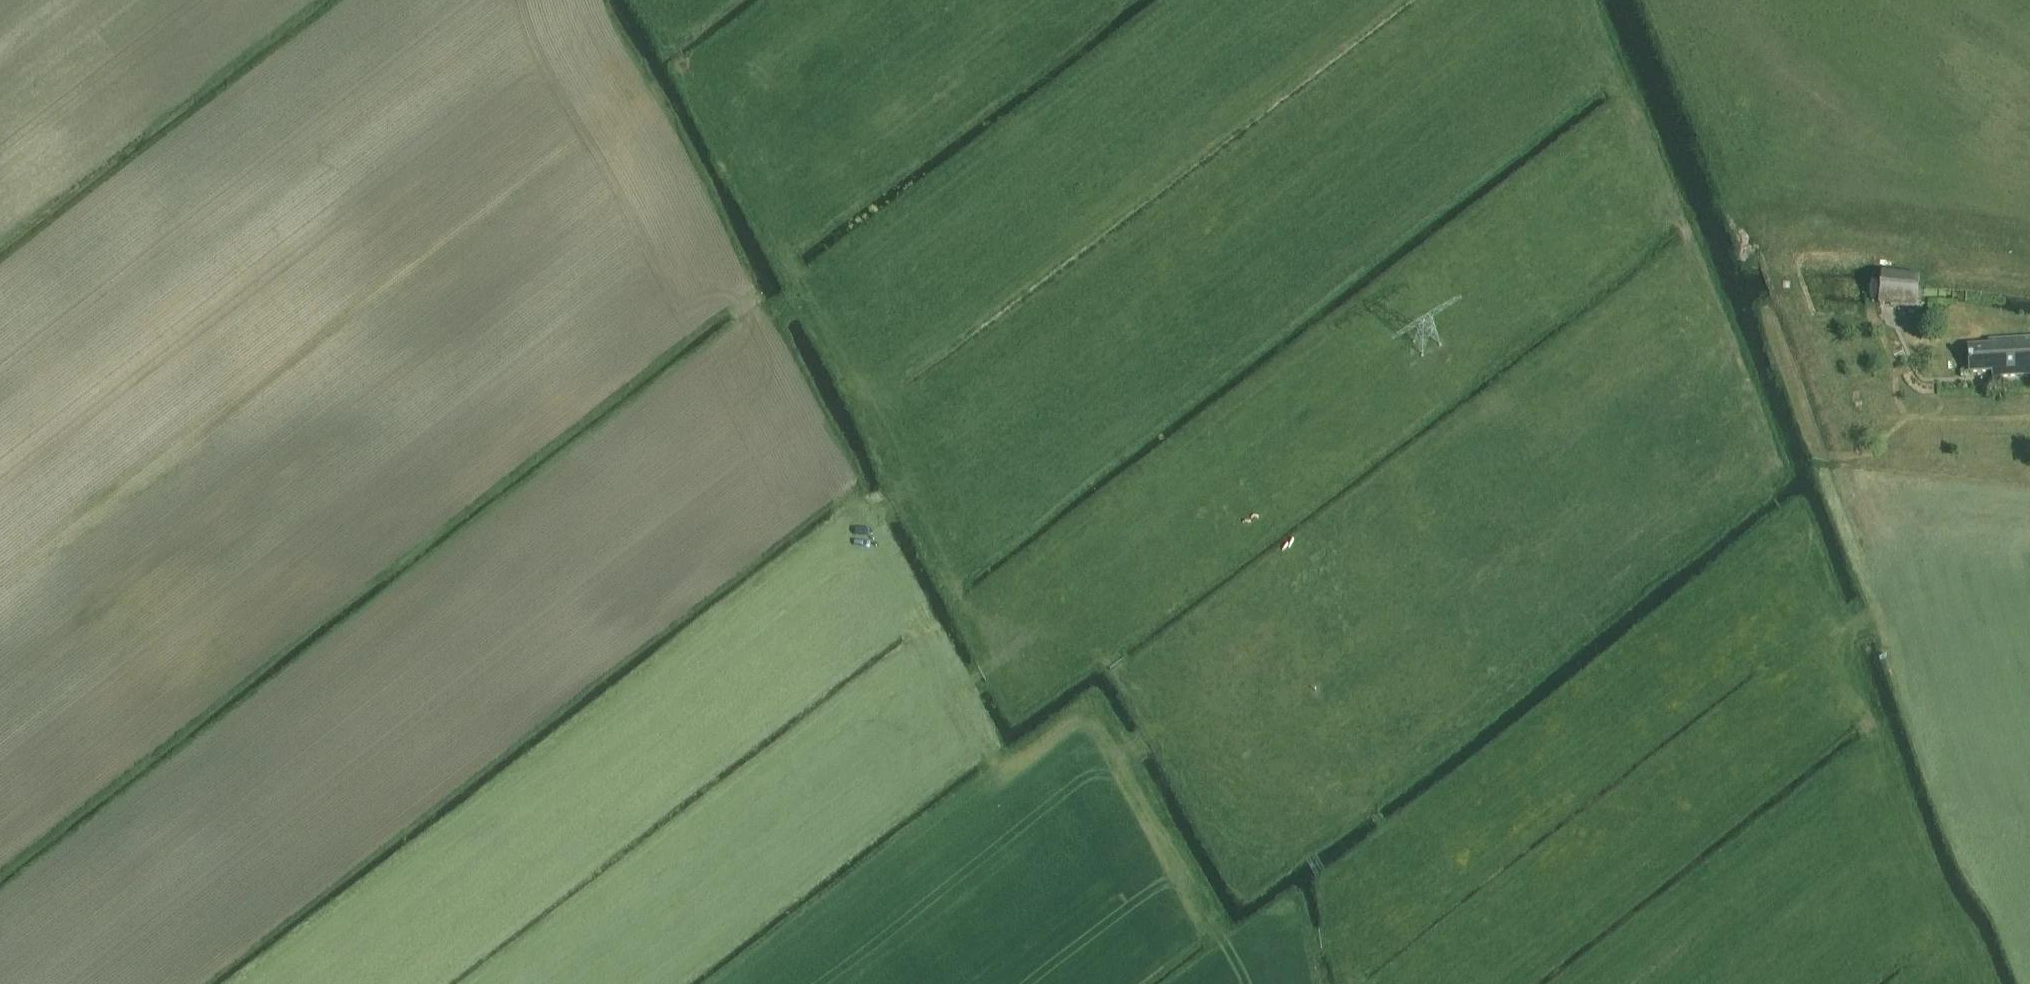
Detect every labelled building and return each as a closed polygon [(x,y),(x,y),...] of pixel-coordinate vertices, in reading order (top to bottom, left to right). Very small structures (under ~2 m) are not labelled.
[(1920,278),(1882,275),(1879,306),(1917,309),(1919,289),(1919,284),(1920,278)] [(1991,348),(1970,349),(1971,372),(2001,371),(2001,375),(2029,374),(2029,342),(1991,344),(1991,348)]
